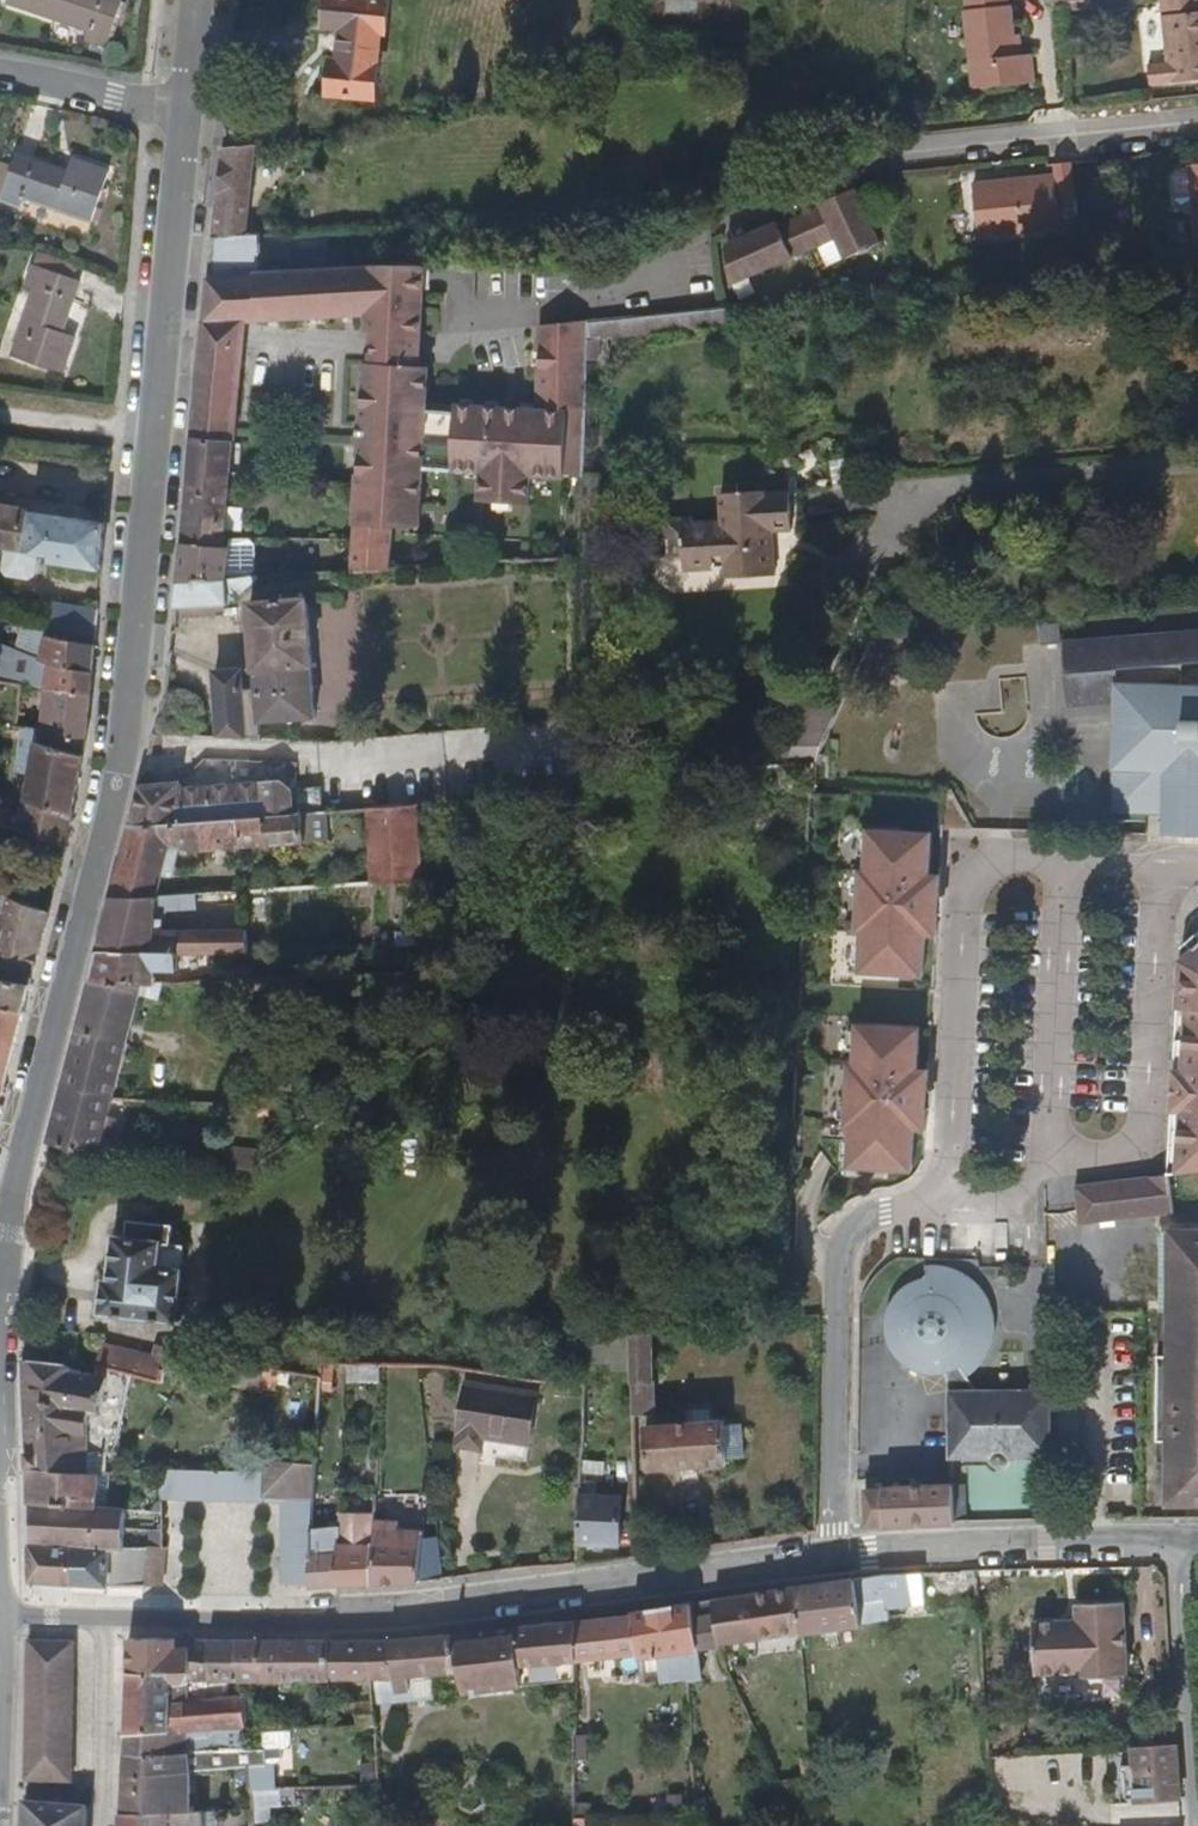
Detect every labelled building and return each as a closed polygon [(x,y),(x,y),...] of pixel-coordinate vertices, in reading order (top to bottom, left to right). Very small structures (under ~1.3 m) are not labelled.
[(8,2),(87,29),(84,38),(106,46),(122,1),(118,0),(8,0),(8,2)] [(328,29),(339,31),(336,63),(333,62),(329,97),(376,100),(383,36),(388,36),(390,0),(330,0),(328,29)] [(1023,58),(1015,59),(1013,38),(1009,0),(963,0),(972,91),(1034,83),(1031,58),(1023,58)] [(1166,65),(1144,67),(1147,87),(1197,82),(1197,0),(1160,0),(1166,65)] [(1015,59),(1023,58),(1021,37),(1013,38),(1015,59)] [(255,150),(221,153),(207,279),(257,277),(255,238),(245,238),(255,150)] [(20,207),(24,199),(90,222),(108,173),(70,160),(66,171),(15,153),(10,166),(0,163),(0,201),(20,207)] [(1188,168),(1197,254),(1197,167),(1188,168)] [(1078,238),(1074,198),(1057,200),(1055,177),(974,185),(979,238),(1059,230),(1060,240),(1078,238)] [(843,261),(844,262),(878,247),(853,192),(824,205),(830,220),(826,222),(834,241),(843,261)] [(830,220),(824,205),(819,207),(821,211),(826,222),(830,220)] [(821,211),(810,216),(823,246),(834,241),(826,222),(821,211)] [(776,226),(724,249),(728,288),(816,249),(823,246),(810,216),(778,230),(776,226)] [(823,246),(816,249),(824,270),(843,261),(834,241),(823,246)] [(72,279),(77,266),(38,253),(25,286),(35,290),(11,357),(59,375),(73,337),(60,331),(78,282),(72,279)] [(257,277),(207,279),(203,326),(243,323),(366,316),(364,336),(399,338),(399,341),(418,342),(423,269),(409,268),(371,271),(370,270),(257,277)] [(243,323),(203,326),(201,346),(241,350),(243,323)] [(354,491),(393,495),(391,530),(417,532),(422,472),(484,477),(481,507),(524,511),(527,481),(562,485),(562,481),(583,483),(585,378),(585,328),(585,323),(538,329),(535,414),(424,407),(414,406),(417,369),(362,365),(358,425),(364,426),(363,444),(357,444),(354,491)] [(399,338),(364,336),(362,365),(417,369),(418,342),(399,341),(399,338)] [(241,350),(201,346),(188,471),(207,474),(228,476),(241,350)] [(426,370),(417,369),(414,406),(424,407),(426,370)] [(207,474),(188,471),(186,488),(205,490),(207,474)] [(228,476),(207,474),(205,490),(227,493),(228,476)] [(205,490),(186,488),(181,545),(222,549),(222,541),(227,493),(205,490)] [(792,532),(790,495),(769,496),(769,488),(715,490),(716,519),(669,520),(670,560),(685,559),(686,571),(719,570),(720,577),(776,576),(774,532),(792,532)] [(393,495),(354,491),(351,530),(391,530),(393,495)] [(99,569),(102,523),(0,507),(0,547),(4,548),(0,569),(7,577),(26,580),(33,574),(37,553),(50,555),(50,561),(99,569)] [(351,530),(350,542),(390,542),(391,530),(351,530)] [(347,573),(390,571),(390,567),(390,542),(350,542),(347,573)] [(222,549),(181,545),(177,584),(226,581),(226,572),(230,550),(222,549)] [(226,581),(177,584),(174,609),(225,605),(226,581)] [(44,621),(92,631),(94,610),(47,601),(44,621)] [(218,738),(259,740),(258,726),(314,721),(303,602),(248,605),(253,672),(215,675),(218,738)] [(37,658),(89,672),(91,645),(42,636),(37,658)] [(1080,647),(1080,648),(1068,649),(1072,713),(1119,710),(1116,819),(1149,821),(1168,822),(1166,840),(1197,841),(1197,638),(1080,647)] [(43,688),(87,696),(89,672),(37,658),(34,658),(32,671),(19,669),(17,683),(20,684),(43,688)] [(40,730),(82,743),(87,696),(43,688),(40,730)] [(63,846),(76,789),(81,755),(34,741),(36,729),(22,725),(19,737),(18,743),(13,768),(29,772),(21,813),(0,807),(0,825),(63,846)] [(482,797),(528,791),(524,760),(479,766),(482,797)] [(176,785),(138,788),(127,827),(233,820),(293,815),(292,791),(280,781),(176,789),(176,785)] [(419,884),(413,806),(366,811),(371,886),(419,884)] [(302,815),(293,815),(233,820),(235,849),(303,844),(302,815)] [(233,820),(127,827),(109,899),(155,897),(161,874),(180,873),(179,867),(175,867),(177,850),(235,849),(233,820)] [(943,940),(946,881),(936,881),(938,839),(875,834),(872,876),(866,876),(862,935),(867,935),(865,976),(928,981),(932,939),(943,940)] [(29,982),(47,909),(0,892),(0,974),(29,982)] [(238,893),(222,894),(222,908),(240,908),(240,893),(238,893)] [(155,897),(109,899),(97,953),(175,954),(247,955),(245,930),(154,932),(153,914),(195,911),(194,896),(155,897)] [(1189,948),(1188,962),(1197,954),(1197,939),(1189,948)] [(175,954),(97,953),(89,982),(153,986),(155,972),(174,972),(175,954)] [(1188,962),(1187,990),(1195,990),(1191,1074),(1182,1074),(1176,1179),(1197,1176),(1197,954),(1188,962)] [(1,1084),(29,982),(0,974),(0,1083),(1,1084)] [(360,993),(362,977),(326,979),(326,988),(326,994),(360,993)] [(285,980),(284,989),(326,988),(326,979),(285,980)] [(285,980),(219,983),(220,1011),(283,1007),(284,989),(285,980)] [(61,1087),(111,1099),(137,1004),(158,1004),(159,986),(153,986),(89,982),(61,1087)] [(1187,990),(1182,1074),(1191,1074),(1195,990),(1187,990)] [(920,1133),(932,1134),(936,1073),(924,1072),(927,1032),(861,1027),(859,1068),(853,1068),(849,1128),(856,1129),(853,1170),(917,1175),(920,1133)] [(269,1083),(290,1090),(295,1060),(273,1057),(269,1083)] [(46,1144),(96,1156),(111,1099),(61,1087),(46,1144)] [(257,1117),(265,1118),(267,1108),(258,1107),(257,1117)] [(249,1170),(259,1163),(260,1151),(223,1148),(221,1168),(249,1170)] [(1157,1182),(1161,1218),(1180,1215),(1176,1179),(1157,1182)] [(1136,1183),(1141,1221),(1161,1218),(1157,1182),(1136,1183)] [(1119,1186),(1124,1223),(1141,1221),(1136,1183),(1119,1186)] [(1102,1188),(1107,1225),(1124,1223),(1119,1186),(1102,1188)] [(1102,1188),(1081,1191),(1086,1228),(1107,1225),(1102,1188)] [(1197,1507),(1197,1229),(1166,1228),(1163,1359),(1157,1359),(1155,1443),(1165,1443),(1165,1507),(1197,1507)] [(165,1241),(166,1231),(140,1229),(139,1237),(116,1235),(111,1280),(105,1279),(102,1310),(176,1320),(184,1243),(165,1241)] [(983,1316),(981,1312),(979,1306),(975,1301),(969,1295),(974,1284),(962,1276),(949,1272),(934,1271),(929,1272),(930,1283),(918,1287),(909,1292),(902,1299),(894,1309),(891,1320),(889,1328),(891,1342),(896,1355),(908,1368),(916,1373),(930,1378),(942,1378),(948,1377),(952,1396),(979,1396),(969,1382),(982,1370),(989,1360),(994,1349),(995,1343),(984,1339),(984,1328),(983,1316)] [(656,1424),(654,1334),(632,1336),(633,1364),(634,1416),(649,1415),(650,1425),(646,1426),(650,1471),(729,1466),(728,1464),(726,1427),(726,1420),(656,1424)] [(633,1364),(632,1336),(590,1339),(589,1365),(633,1364)] [(103,1345),(100,1366),(157,1377),(158,1371),(215,1387),(217,1358),(162,1344),(159,1354),(103,1345)] [(67,1364),(25,1361),(30,1468),(89,1472),(89,1412),(100,1413),(107,1377),(98,1375),(68,1368),(67,1364)] [(349,1364),(347,1389),(363,1389),(364,1365),(349,1364)] [(460,1435),(488,1439),(529,1445),(537,1396),(469,1386),(460,1435)] [(979,1396),(952,1396),(952,1461),(1050,1461),(1049,1395),(979,1396)] [(745,1427),(726,1427),(728,1464),(746,1462),(745,1427)] [(585,1434),(579,1546),(619,1548),(622,1497),(604,1495),(606,1464),(595,1462),(596,1435),(585,1434)] [(485,1454),(488,1439),(460,1435),(457,1450),(485,1454)] [(267,1462),(266,1472),(266,1497),(290,1498),(314,1499),(315,1464),(267,1462)] [(89,1472),(30,1468),(32,1502),(99,1508),(102,1474),(89,1472)] [(266,1472),(164,1470),(163,1493),(266,1497),(266,1472)] [(868,1530),(887,1529),(957,1526),(955,1487),(885,1491),(866,1492),(868,1530)] [(290,1498),(290,1576),(302,1576),(311,1577),(310,1551),(311,1530),(314,1499),(290,1498)] [(157,1502),(150,1511),(150,1516),(149,1532),(148,1549),(162,1549),(162,1501),(157,1502)] [(99,1508),(32,1502),(33,1544),(76,1547),(125,1549),(126,1530),(127,1515),(127,1509),(99,1508)] [(341,1527),(338,1588),(375,1586),(376,1546),(377,1515),(341,1514),(341,1527)] [(150,1516),(127,1515),(126,1530),(149,1532),(150,1516)] [(311,1577),(312,1590),(338,1588),(341,1527),(311,1530),(310,1551),(311,1577)] [(376,1546),(375,1586),(420,1583),(423,1540),(423,1533),(400,1532),(398,1547),(376,1546)] [(420,1583),(444,1579),(440,1540),(423,1540),(420,1583)] [(76,1547),(33,1544),(32,1582),(73,1586),(76,1547)] [(76,1547),(73,1586),(147,1587),(147,1579),(148,1558),(148,1549),(125,1549),(76,1547)] [(148,1558),(147,1579),(161,1580),(163,1579),(164,1549),(162,1549),(148,1549),(148,1558)] [(885,1575),(798,1589),(803,1633),(863,1625),(861,1606),(887,1603),(888,1610),(914,1607),(910,1574),(885,1575)] [(302,1576),(290,1576),(290,1589),(302,1590),(302,1576)] [(311,1577),(302,1576),(302,1590),(312,1590),(311,1577)] [(798,1589),(714,1602),(716,1612),(721,1645),(803,1633),(798,1589)] [(632,1613),(633,1616),(640,1656),(643,1684),(690,1680),(688,1653),(701,1652),(701,1648),(695,1616),(693,1606),(693,1604),(632,1613)] [(1124,1606),(1077,1608),(1077,1621),(1038,1623),(1040,1676),(1128,1673),(1124,1606)] [(716,1612),(695,1616),(701,1648),(721,1645),(716,1612)] [(633,1616),(577,1622),(577,1662),(640,1656),(633,1616)] [(411,1639),(372,1641),(373,1680),(373,1703),(374,1706),(376,1705),(444,1700),(444,1695),(577,1680),(577,1662),(577,1622),(411,1639)] [(191,1681),(193,1640),(130,1640),(130,1672),(169,1675),(175,1676),(177,1684),(183,1686),(188,1685),(191,1681)] [(239,1640),(193,1640),(191,1681),(240,1683),(239,1640)] [(330,1641),(239,1640),(240,1683),(247,1683),(331,1681),(330,1641)] [(372,1641),(330,1641),(331,1681),(373,1680),(372,1641)] [(76,1643),(29,1642),(25,1785),(74,1785),(76,1643)] [(688,1653),(690,1680),(704,1679),(701,1652),(688,1653)] [(169,1675),(130,1672),(127,1734),(241,1731),(249,1730),(248,1694),(212,1698),(174,1707),(174,1690),(169,1684),(169,1675)] [(355,1703),(331,1704),(331,1729),(356,1728),(355,1703)] [(373,1703),(355,1703),(356,1728),(376,1727),(376,1705),(374,1706),(373,1703)] [(241,1731),(127,1734),(126,1755),(242,1751),(241,1731)] [(585,1731),(576,1731),(575,1820),(591,1820),(591,1804),(591,1801),(586,1801),(585,1731)] [(1179,1798),(1176,1745),(1134,1748),(1137,1801),(1179,1798)] [(242,1751),(126,1755),(125,1774),(193,1772),(235,1768),(268,1765),(267,1750),(260,1750),(242,1751)] [(1056,1754),(1005,1757),(1006,1776),(1033,1774),(1034,1789),(1058,1787),(1056,1754)] [(268,1765),(235,1768),(236,1790),(252,1790),(276,1789),(276,1765),(268,1765)] [(193,1772),(125,1774),(124,1813),(193,1811),(193,1772)] [(86,1811),(25,1806),(24,1825),(86,1825),(86,1811)] [(254,1810),(232,1810),(233,1825),(255,1825),(254,1810)] [(123,1825),(204,1825),(204,1811),(193,1811),(124,1813),(123,1825)]
